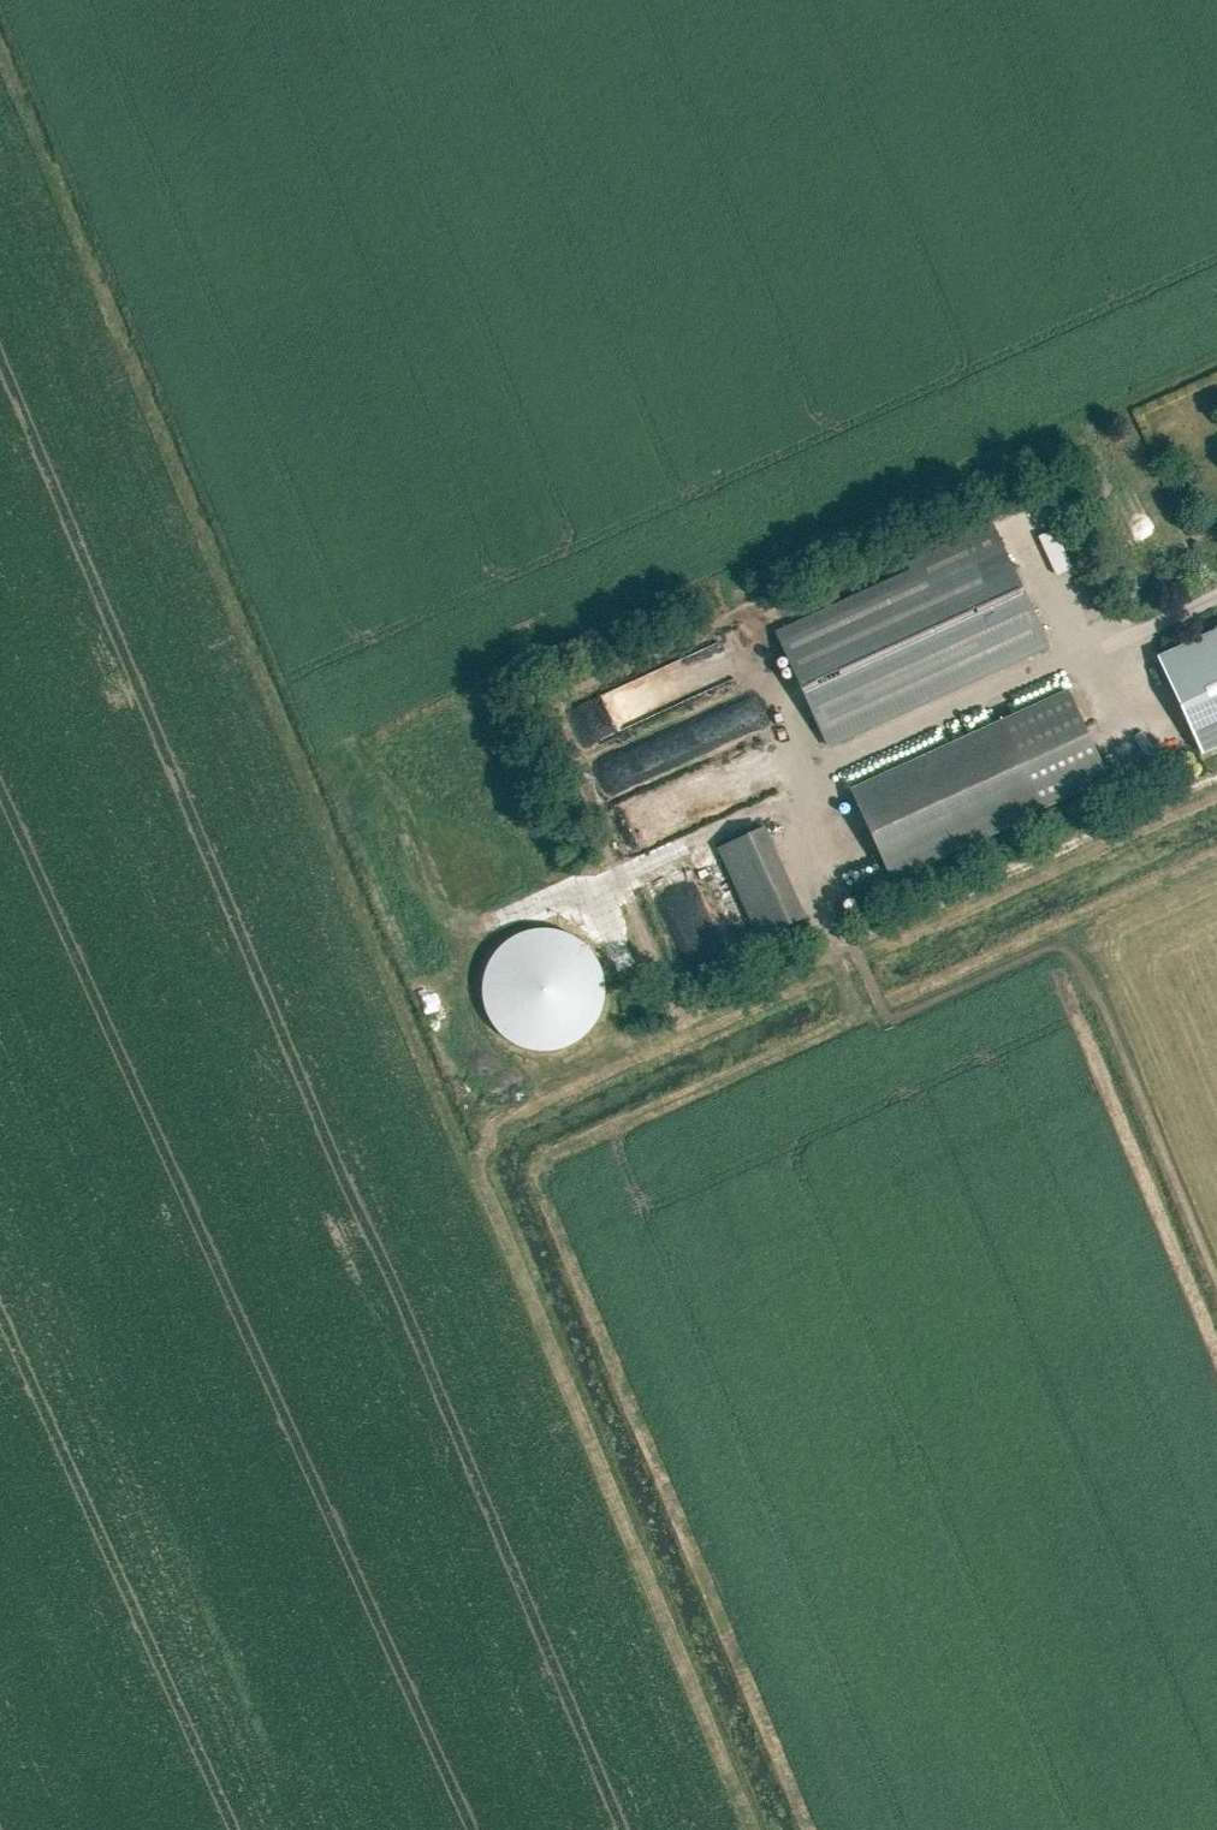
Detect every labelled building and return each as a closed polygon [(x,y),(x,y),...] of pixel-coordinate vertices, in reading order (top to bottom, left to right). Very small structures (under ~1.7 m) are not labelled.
[(912,571),(778,632),(830,746),(1049,646),(993,525),(908,564),(912,571)] [(1158,657),(1202,754),(1216,747),(1216,630),(1158,657)] [(1069,690),(852,789),(892,877),(1108,778),(1069,690)] [(618,769),(624,787),(643,781),(637,763),(618,769)] [(810,918),(769,825),(720,847),(761,940),(810,918)]
